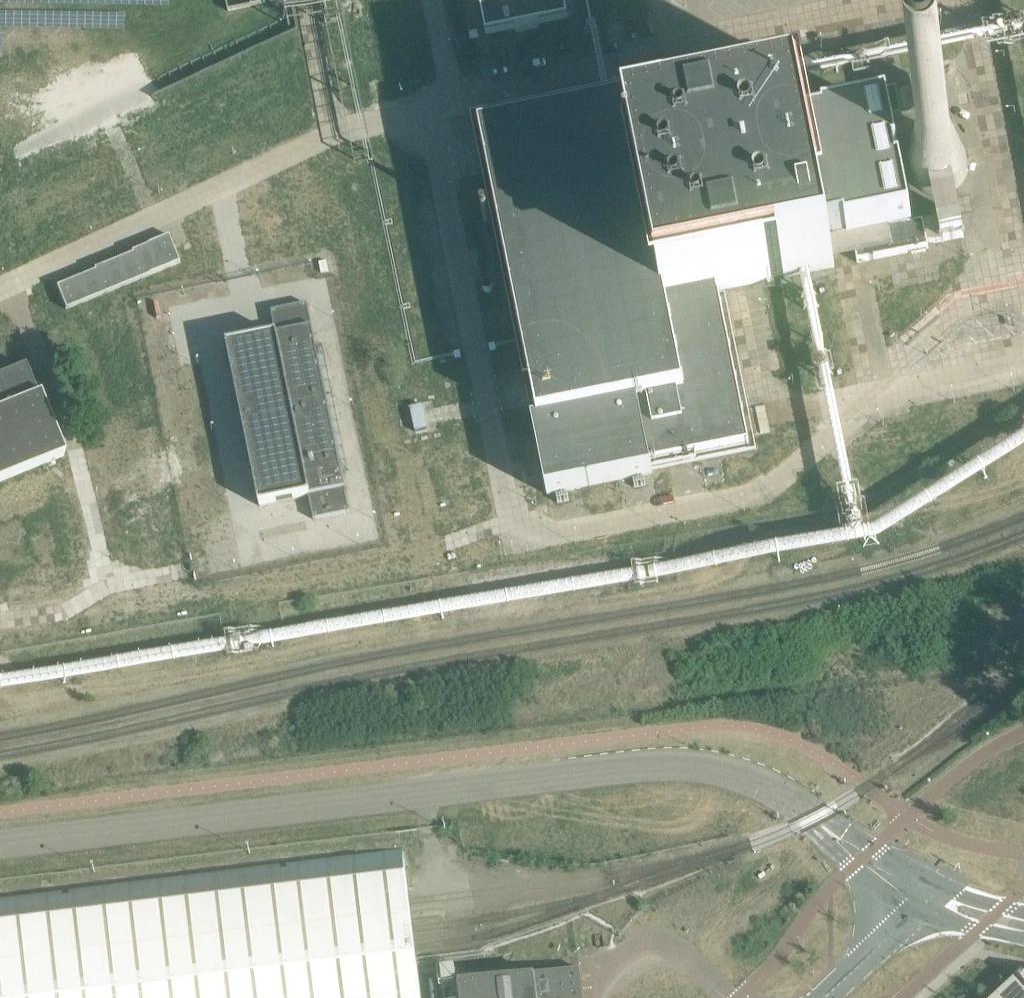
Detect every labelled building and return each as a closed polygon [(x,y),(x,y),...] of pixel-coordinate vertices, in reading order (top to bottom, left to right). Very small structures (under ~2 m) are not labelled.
[(485,37),(567,20),(563,0),(478,0),(485,37)] [(939,129),(931,83),(908,87),(917,134),(910,141),(905,149),(903,158),(904,168),(908,178),(914,187),(923,191),(930,193),(939,239),(963,236),(954,189),(961,183),(964,178),(967,170),(967,160),(967,152),(963,145),(957,137),(948,132),(939,129)] [(664,101),(479,139),(486,172),(527,371),(534,404),(538,425),(532,426),(534,435),(543,481),(546,495),(547,495),(581,488),(618,480),(650,474),(649,468),(697,458),(747,448),(745,438),(715,291),(743,285),(832,267),(826,236),(845,232),(846,236),(851,235),(856,261),(857,261),(909,250),(910,252),(919,250),(925,249),(925,247),(927,247),(921,217),(907,220),(898,178),(894,179),(891,165),(896,164),(887,122),(901,119),(895,89),(893,90),(892,88),(877,91),(877,93),(824,104),(829,130),(824,131),(825,135),(806,139),(800,108),(670,134),(664,101)] [(94,271),(56,287),(65,309),(180,262),(169,236),(130,251),(131,253),(93,269),(94,271)] [(275,334),(226,344),(259,506),(308,496),(313,520),(350,513),(307,303),(271,311),(275,334)] [(112,341),(122,387),(145,382),(135,336),(112,341)] [(60,457),(36,397),(33,398),(21,368),(0,377),(0,481),(60,457)] [(416,963),(409,901),(402,849),(0,899),(0,997),(421,997),(416,963)] [(458,983),(459,997),(582,997),(579,969),(555,971),(465,982),(458,983)] [(1016,978),(1023,987),(1023,974),(1021,973),(1020,973),(1016,978)] [(996,996),(998,997),(1023,997),(1023,987),(1016,978),(996,996)]
